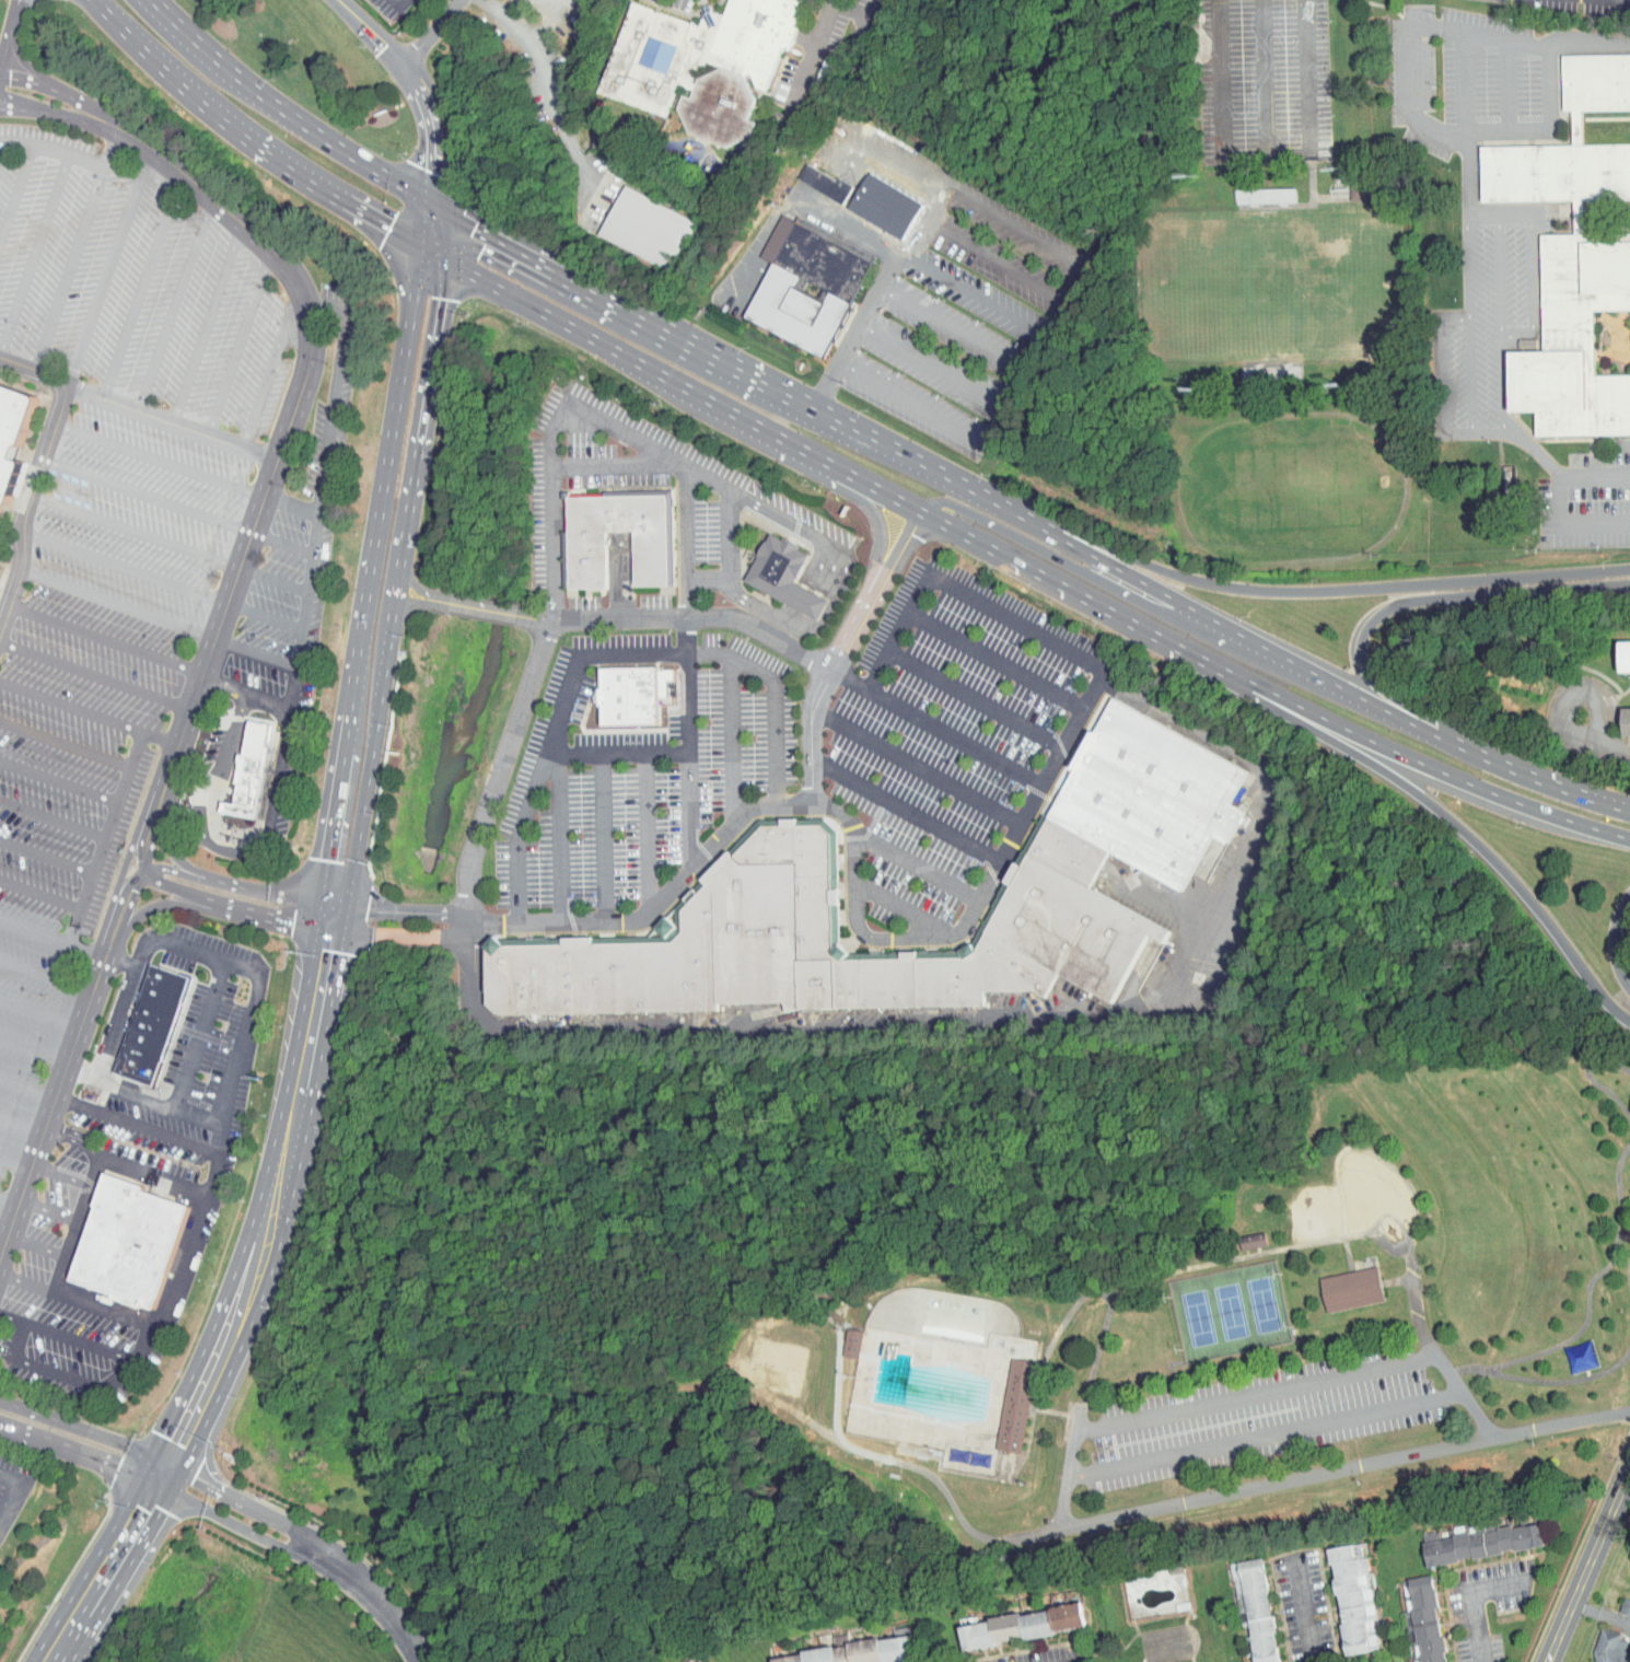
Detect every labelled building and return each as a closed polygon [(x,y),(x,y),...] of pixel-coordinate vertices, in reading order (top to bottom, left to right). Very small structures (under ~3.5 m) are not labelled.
[(724,12),(729,0),(810,0),(775,116),(759,119),(750,139),(736,148),(724,151),(708,148),(696,140),(687,131),(680,119),(668,121),(602,98),(634,3),(696,26),(724,12)] [(1564,55),(1629,55),(1629,111),(1584,111),(1573,111),(1565,111),(1564,55)] [(1574,146),(1573,111),(1584,111),(1584,146),(1574,146)] [(1483,205),(1629,202),(1629,145),(1482,148),(1483,205)] [(785,171),(830,196),(839,180),(794,156),(785,171)] [(913,197),(858,166),(838,202),(892,233),(913,197)] [(1339,193),(1361,193),(1362,172),(1340,171),(1339,193)] [(1222,181),(1286,179),(1286,196),(1223,197),(1222,181)] [(629,183),(707,226),(680,277),(602,235),(629,183)] [(1575,202),(1576,235),(1585,234),(1585,202),(1575,202)] [(747,316),(826,359),(878,260),(800,219),(747,316)] [(1545,350),(1513,350),(1514,412),(1536,411),(1537,437),(1629,435),(1629,241),(1585,242),(1585,234),(1576,235),(1544,235),(1545,350)] [(1243,361),(1233,361),(1232,375),(1236,375),(1237,369),(1242,370),(1243,361)] [(3,502),(5,503),(9,502),(24,461),(12,456),(16,444),(22,443),(37,398),(36,394),(0,381),(0,512),(3,502)] [(566,586),(608,585),(607,532),(633,532),(634,584),(676,584),(675,489),(564,489),(566,586)] [(808,554),(783,600),(747,580),(772,534),(808,554)] [(1610,634),(1611,666),(1629,666),(1629,634),(1610,634)] [(602,669),(660,667),(662,724),(604,725),(602,669)] [(1050,817),(1115,697),(1248,770),(1232,802),(1247,811),(1231,842),(1215,835),(1184,892),(1110,851),(1050,817)] [(1629,729),(1629,702),(1613,702),(1614,729),(1629,729)] [(244,813),(260,718),(238,714),(232,749),(228,748),(220,796),(211,795),(208,807),(244,813)] [(271,725),(256,817),(232,814),(247,721),(271,725)] [(487,1004),(496,1014),(985,1003),(985,991),(1034,990),(1047,998),(1060,974),(1113,1002),(1151,933),(1164,940),(1169,932),(1090,887),(1110,851),(1050,817),(976,952),(837,955),(834,834),(824,825),(764,826),(654,942),(486,943),(487,1004)] [(153,963),(195,977),(156,1086),(114,1071),(153,963)] [(189,1207),(155,1309),(72,1280),(106,1179),(189,1207)] [(1231,1244),(1256,1239),(1253,1226),(1228,1231),(1231,1244)] [(1309,1272),(1316,1306),(1373,1294),(1366,1260),(1309,1272)] [(848,1353),(851,1325),(835,1323),(832,1351),(848,1353)] [(865,1332),(861,1358),(845,1356),(849,1329),(865,1332)] [(1010,1448),(1026,1356),(1000,1352),(984,1443),(1010,1448)] [(1012,1359),(998,1449),(1001,1449),(1022,1452),(1029,1406),(1037,1363),(1035,1362),(1012,1359)] [(1418,1557),(1535,1539),(1531,1515),(1475,1524),(1474,1517),(1443,1521),(1444,1529),(1429,1532),(1427,1525),(1413,1527),(1418,1557)] [(1364,1644),(1355,1537),(1323,1539),(1332,1647),(1364,1644)] [(1236,1597),(1246,1660),(1269,1656),(1254,1551),(1221,1556),(1226,1598),(1236,1597)] [(1425,1567),(1399,1571),(1412,1658),(1406,1659),(1406,1661),(1439,1661),(1425,1567)] [(1623,1597),(1629,1599),(1629,1615),(1618,1612),(1623,1597)] [(949,1614),(953,1639),(1075,1623),(1071,1598),(949,1614)] [(898,1620),(881,1622),(882,1629),(836,1635),(835,1627),(821,1629),(823,1641),(764,1648),(765,1661),(842,1661),(902,1655),(898,1620)] [(1626,1647),(1628,1661),(1595,1661),(1593,1651),(1602,1626),(1621,1634),(1620,1638),(1628,1641),(1626,1647)]
